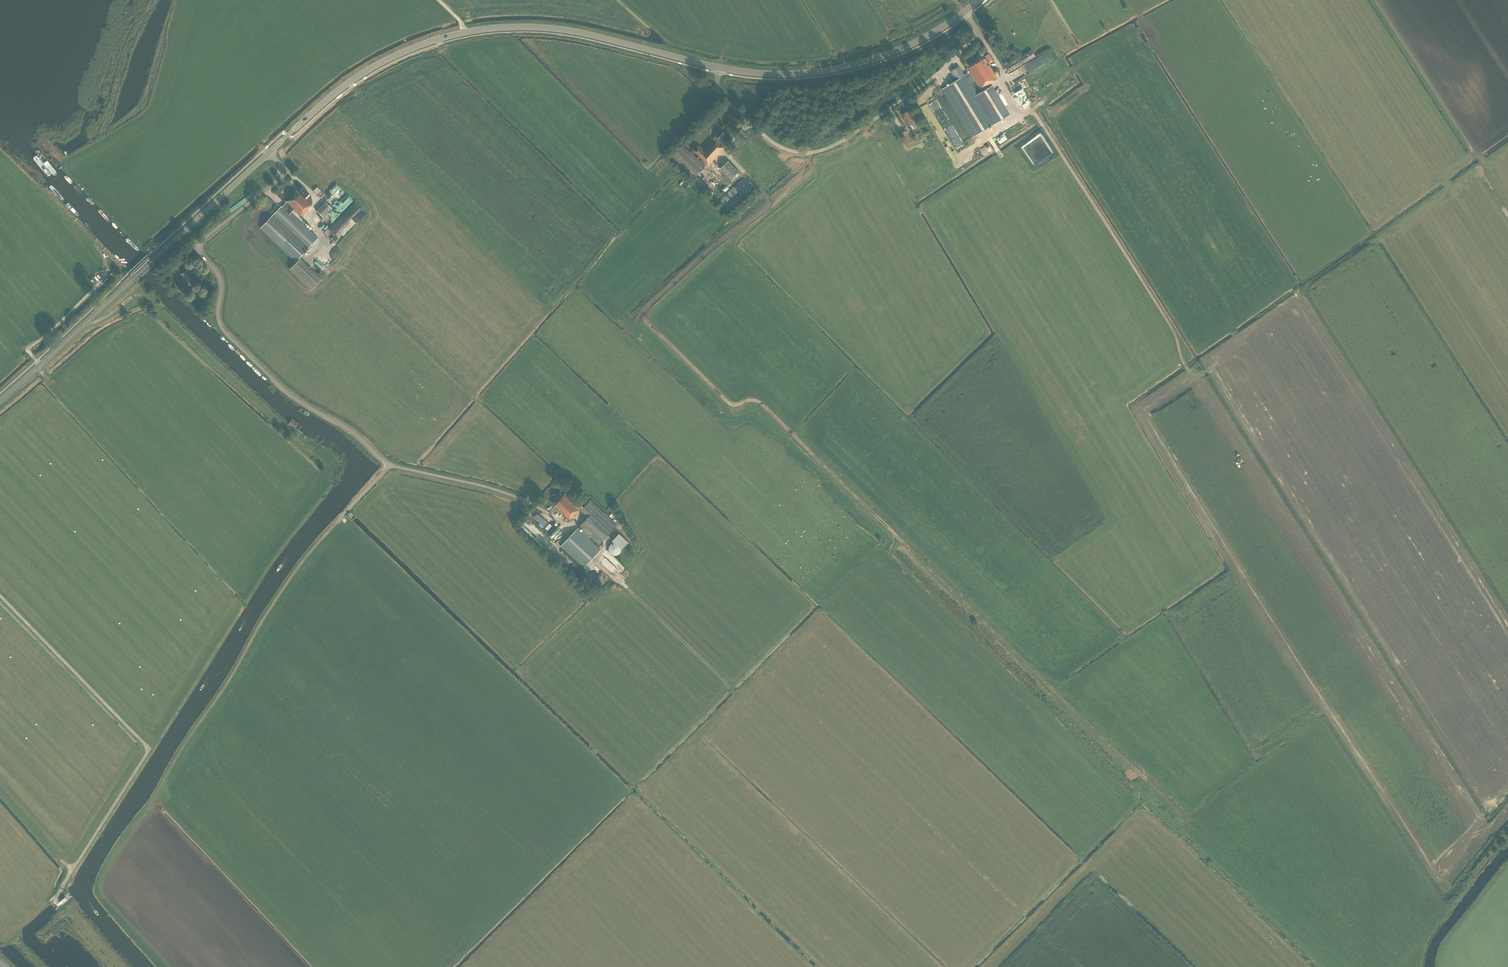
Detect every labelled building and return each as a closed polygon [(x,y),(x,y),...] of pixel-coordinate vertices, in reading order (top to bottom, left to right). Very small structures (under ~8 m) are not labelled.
[(1031,50),(1005,67),(1009,73),(1035,57),(1031,50)] [(951,71),(956,81),(942,89),(972,138),(1009,115),(992,86),(978,95),(971,83),(975,80),(981,90),(988,86),(992,83),(992,82),(997,79),(989,66),(988,67),(984,60),(986,58),(989,63),(993,61),(989,54),(985,56),(985,57),(983,58),(980,54),(964,63),(970,72),(965,76),(959,66),(951,71)] [(928,103),(923,105),(931,123),(936,120),(928,103)] [(907,111),(902,114),(906,122),(907,122),(909,126),(913,124),(912,122),(917,119),(911,110),(908,112),(907,111)] [(721,130),(715,136),(716,136),(714,139),(715,140),(714,140),(715,140),(705,151),(699,145),(691,153),(682,145),(671,157),(694,178),(705,166),(696,157),(698,155),(709,165),(721,152),(720,151),(723,148),(719,144),(722,141),(721,140),(726,134),(721,130)] [(999,144),(1009,138),(1006,134),(1002,136),(1002,135),(996,139),(999,144)] [(947,150),(953,145),(949,141),(943,145),(947,150)] [(730,180),(739,172),(729,161),(720,169),(730,180)] [(353,221),(354,221),(351,218),(351,219),(352,208),(349,205),(352,203),(352,199),(347,193),(344,196),(344,192),(339,186),(337,208),(338,210),(333,209),(329,212),(329,217),(325,217),(324,218),(328,222),(328,219),(331,217),(330,222),(321,229),(324,232),(329,228),(334,235),(331,237),(331,239),(353,221)] [(318,238),(308,229),(289,211),(292,208),(301,217),(309,209),(308,208),(312,205),(305,198),(309,194),(302,187),(298,192),(297,192),(296,191),(285,202),(286,203),(283,205),(260,228),(280,246),(291,235),(307,250),(318,238)] [(325,202),(316,211),(323,217),(332,209),(325,202)] [(357,213),(360,219),(366,215),(362,210),(357,213)] [(289,269),(311,290),(321,279),(300,258),(289,269)] [(186,271),(181,275),(185,279),(189,284),(191,286),(195,282),(193,280),(186,271)] [(296,428),(299,423),(292,419),(288,425),(294,430),(296,428)] [(570,520),(576,514),(575,513),(580,508),(572,502),(571,503),(567,499),(568,497),(571,495),(567,491),(564,494),(565,495),(564,496),(561,493),(552,503),(570,520)] [(581,510),(589,517),(580,526),(583,529),(581,531),(578,528),(561,547),(584,568),(601,550),(591,540),(592,538),(599,545),(617,526),(591,500),(581,510)] [(529,517),(536,523),(542,515),(533,508),(531,512),(532,513),(529,517)] [(615,543),(622,550),(628,542),(619,534),(612,541),(615,543)] [(610,563),(606,567),(611,573),(614,570),(612,568),(613,566),(610,563)]
